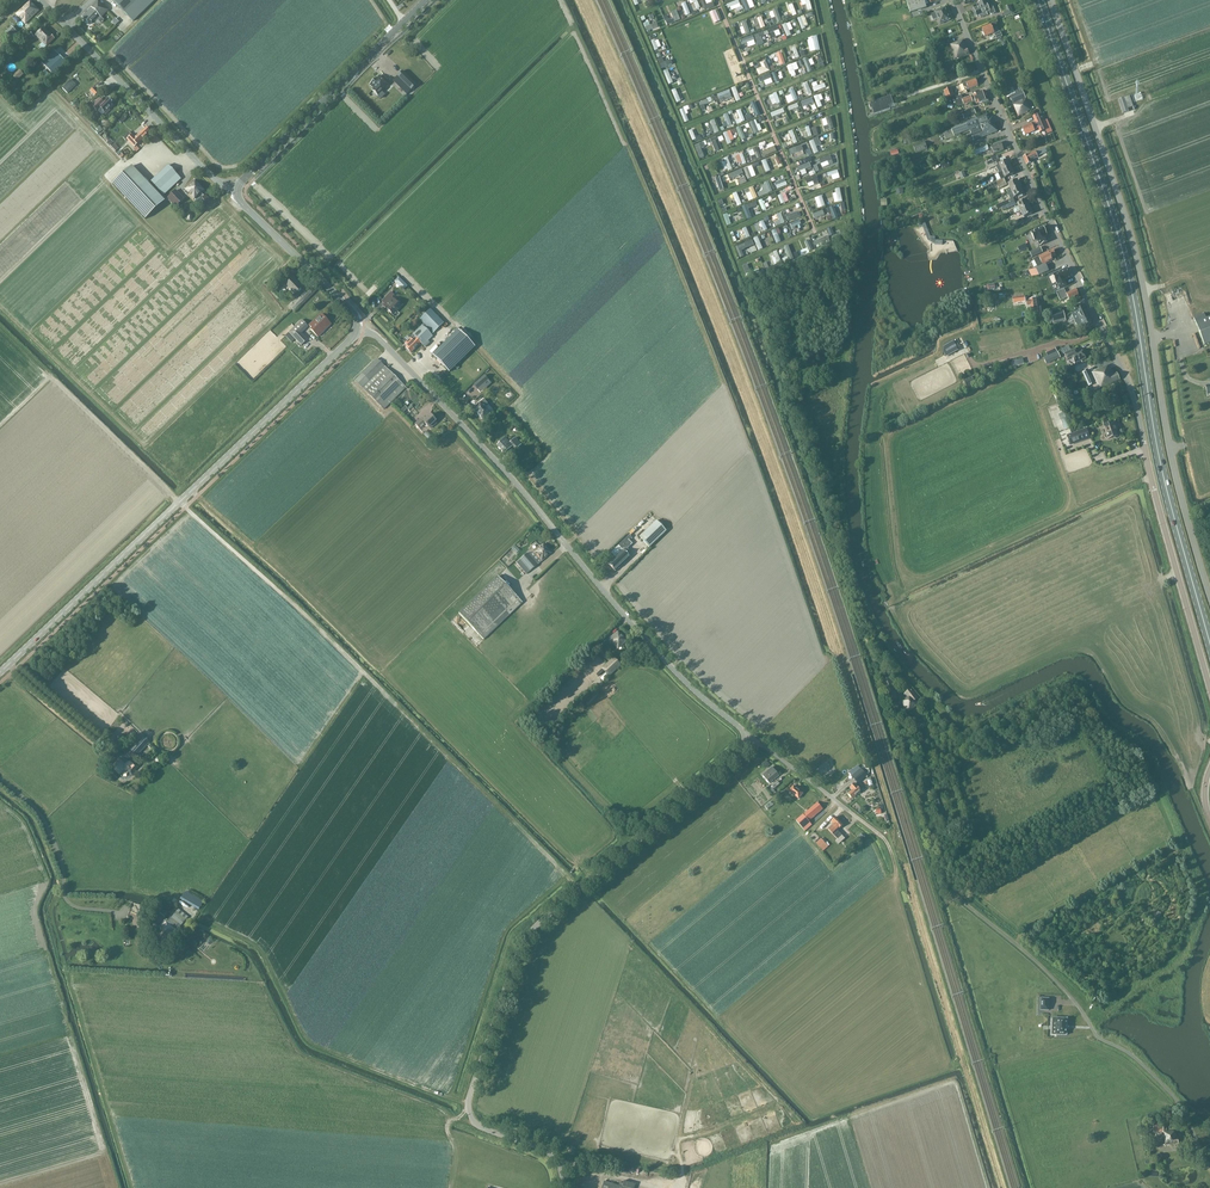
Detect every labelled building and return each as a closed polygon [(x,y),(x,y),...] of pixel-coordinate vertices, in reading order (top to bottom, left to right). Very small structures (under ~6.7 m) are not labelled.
[(98,0),(90,7),(91,8),(82,17),(89,25),(98,15),(101,18),(108,11),(98,0)] [(112,0),(124,13),(133,21),(155,0),(112,0)] [(705,3),(704,0),(701,0),(699,1),(702,8),(712,5),(711,2),(705,3)] [(734,9),(735,11),(741,10),(738,0),(725,4),(726,8),(729,7),(730,10),(734,9)] [(910,13),(926,8),(924,0),(908,0),(906,1),(910,13)] [(973,10),(975,16),(976,15),(977,16),(980,15),(981,17),(987,15),(987,13),(989,12),(990,14),(991,15),(995,13),(993,6),(991,7),(988,0),(985,0),(980,0),(979,1),(980,2),(978,3),(980,6),(974,9),(974,10),(973,10)] [(19,11),(16,14),(25,24),(29,19),(39,11),(30,1),(19,11)] [(1007,10),(1003,12),(1005,16),(1013,13),(1010,5),(1005,7),(1007,10)] [(940,24),(949,20),(950,20),(950,19),(949,19),(945,8),(944,8),(935,12),(940,24)] [(775,21),(778,20),(776,9),(768,11),(770,19),(774,18),(775,21)] [(710,12),(714,23),(720,21),(716,10),(710,12)] [(763,27),(760,17),(754,19),(753,14),(746,17),(747,22),(752,20),(753,24),(758,23),(760,28),(763,27)] [(803,25),(807,24),(803,14),(796,17),(801,29),(804,27),(803,25)] [(642,23),(646,32),(657,27),(655,23),(648,25),(647,21),(642,23)] [(985,37),(994,33),(993,30),(998,28),(996,23),(991,25),(991,24),(982,28),(985,37)] [(16,32),(11,27),(5,32),(11,37),(16,32)] [(43,28),(35,36),(46,47),(54,39),(49,34),(43,28)] [(29,33),(23,39),(27,43),(33,37),(29,33)] [(660,48),(658,39),(653,41),(653,39),(650,40),(653,50),(660,48)] [(948,45),(954,60),(969,54),(965,43),(964,44),(963,40),(948,45)] [(24,47),(20,43),(16,47),(21,51),(24,47)] [(65,62),(63,60),(54,51),(42,63),(40,65),(43,68),(45,66),(53,74),(65,62)] [(392,61),(400,55),(398,52),(389,58),(392,61)] [(775,53),(778,66),(784,65),(781,52),(775,53)] [(758,63),(760,67),(754,70),(758,77),(768,72),(763,60),(758,63)] [(794,63),(787,65),(791,77),(795,75),(794,71),(797,70),(794,63)] [(24,75),(19,70),(12,77),(17,81),(24,75)] [(403,72),(393,81),(406,94),(416,85),(403,72)] [(370,84),(369,85),(373,88),(372,90),(373,91),(372,91),(377,96),(389,85),(380,76),(377,78),(377,77),(375,79),(370,84)] [(671,79),(666,81),(668,88),(674,85),(671,79)] [(71,80),(62,88),(67,93),(76,85),(71,80)] [(975,80),(966,83),(962,85),(965,91),(968,89),(978,86),(975,80)] [(822,83),(811,87),(813,91),(824,87),(822,83)] [(802,91),(804,95),(810,93),(807,84),(803,85),(805,89),(802,91)] [(734,87),(730,89),(735,103),(739,101),(734,87)] [(883,98),(882,94),(880,87),(873,89),(877,100),(873,102),(875,109),(879,107),(881,111),(887,109),(886,106),(890,104),(888,96),(883,98)] [(1012,91),(1005,94),(1007,98),(1009,96),(1013,104),(1022,100),(1022,101),(1013,105),(1018,116),(1027,112),(1027,111),(1030,110),(1031,109),(1022,91),(1020,87),(1014,90),(1012,91)] [(793,102),(797,100),(792,88),(788,90),(793,102)] [(946,98),(949,97),(953,96),(950,88),(947,89),(947,90),(943,91),(946,98)] [(973,104),(976,103),(977,104),(983,102),(983,104),(989,102),(988,100),(985,91),(973,95),(973,96),(971,97),(971,96),(963,99),(961,95),(947,100),(948,102),(947,102),(948,104),(954,106),(957,105),(958,107),(972,102),(973,104)] [(813,96),(817,107),(821,106),(816,94),(813,96)] [(799,103),(801,107),(812,103),(810,98),(799,103)] [(1124,98),(1118,100),(1122,113),(1129,111),(1128,108),(1124,98)] [(99,99),(92,106),(97,111),(100,108),(105,114),(109,110),(108,109),(112,106),(106,99),(103,102),(99,99)] [(753,102),(749,104),(755,118),(759,116),(753,102)] [(781,108),(769,114),(771,118),(783,112),(781,108)] [(683,124),(687,122),(683,109),(678,111),(683,124)] [(974,110),(963,115),(964,119),(966,123),(977,118),(976,114),(974,110)] [(739,123),(743,122),(741,111),(734,112),(735,118),(738,117),(739,123)] [(723,116),(728,127),(731,125),(726,114),(723,116)] [(988,114),(977,118),(966,123),(961,125),(950,128),(951,130),(943,133),(946,140),(954,137),(955,138),(960,136),(960,135),(961,136),(970,132),(973,140),(980,137),(980,136),(981,136),(982,137),(986,135),(984,131),(988,130),(987,125),(994,122),(992,118),(990,118),(988,114)] [(1039,114),(1032,117),(1036,124),(1039,130),(1040,133),(1046,130),(1048,133),(1052,131),(1050,127),(1047,119),(1042,122),(1039,114)] [(118,126),(125,119),(121,115),(114,122),(118,126)] [(752,135),(757,133),(753,121),(748,123),(752,135)] [(709,131),(712,130),(714,135),(718,133),(713,122),(706,125),(709,131)] [(984,131),(986,135),(997,131),(994,122),(987,125),(988,130),(984,131)] [(1032,125),(1022,129),(1025,136),(1039,130),(1036,124),(1032,126),(1032,125)] [(748,139),(752,137),(747,127),(743,129),(748,139)] [(135,139),(132,135),(129,132),(123,137),(126,141),(126,140),(134,148),(139,143),(142,140),(150,133),(146,128),(138,136),(135,139)] [(791,130),(787,132),(792,145),(796,143),(791,130)] [(726,132),(722,134),(727,146),(731,144),(726,132)] [(927,149),(925,142),(913,146),(916,153),(927,149)] [(974,151),(975,155),(988,150),(989,152),(992,151),(994,154),(1003,150),(1000,143),(991,146),(991,147),(988,148),(987,146),(974,151)] [(788,149),(789,155),(802,152),(800,146),(788,149)] [(773,147),(761,152),(762,157),(775,152),(773,147)] [(1030,160),(1038,157),(1035,151),(1028,155),(1023,157),(1026,165),(1031,163),(1030,160)] [(741,153),(738,155),(742,166),(746,164),(741,153)] [(818,164),(831,160),(829,155),(817,158),(818,164)] [(728,171),(731,169),(726,157),(720,160),(723,168),(726,167),(728,171)] [(992,160),(987,163),(990,169),(996,166),(999,173),(1002,171),(1011,167),(1008,160),(1002,163),(999,159),(996,161),(996,162),(993,163),(992,160)] [(764,160),(760,161),(765,173),(769,171),(764,160)] [(798,171),(810,167),(808,163),(797,167),(798,171)] [(151,181),(159,190),(176,174),(168,165),(166,167),(151,181)] [(164,201),(131,166),(112,184),(145,219),(164,201)] [(999,173),(998,173),(1001,180),(1004,178),(1014,174),(1011,167),(1002,171),(999,173)] [(181,179),(176,174),(159,190),(163,195),(181,179)] [(194,180),(184,189),(194,199),(204,190),(194,180)] [(1007,193),(1020,187),(1017,180),(1008,185),(1009,188),(1006,190),(1007,193)] [(996,182),(983,188),(984,191),(997,185),(996,182)] [(1009,196),(1010,199),(1013,198),(1023,194),(1020,187),(1011,191),(1007,193),(1009,196)] [(184,199),(176,190),(167,199),(175,207),(184,199)] [(1013,198),(1010,199),(1005,202),(1005,201),(999,204),(996,206),(997,209),(1001,208),(1015,201),(1013,198)] [(1018,212),(1020,211),(1029,207),(1026,200),(1017,204),(1018,207),(1014,208),(1014,210),(1015,213),(1018,212)] [(1008,209),(1010,208),(1016,205),(1015,201),(1001,208),(1002,210),(1008,208),(1008,209)] [(1020,211),(1023,218),(1033,213),(1029,207),(1020,211)] [(1035,241),(1037,240),(1040,246),(1047,242),(1045,238),(1044,237),(1047,235),(1043,227),(1031,233),(1035,241)] [(1040,247),(1030,252),(1032,257),(1042,252),(1040,247)] [(1043,262),(1055,256),(1053,250),(1034,259),(1038,267),(1044,264),(1043,262)] [(1036,269),(1028,270),(1031,276),(1039,275),(1049,271),(1046,264),(1036,269)] [(1065,269),(1052,275),(1056,283),(1057,283),(1059,289),(1066,285),(1064,280),(1069,277),(1067,273),(1065,269)] [(297,281),(295,279),(293,278),(284,287),(288,290),(289,289),(295,295),(302,288),(296,283),(297,281)] [(294,311),(312,293),(308,289),(290,308),(294,311)] [(1068,298),(1069,301),(1079,297),(1075,289),(1066,294),(1064,289),(1056,293),(1060,301),(1068,298)] [(392,316),(400,308),(392,300),(395,297),(390,293),(381,301),(384,304),(382,306),(392,316)] [(325,303),(318,296),(313,301),(319,308),(325,303)] [(1040,306),(1039,306),(1038,299),(1030,300),(1030,301),(1026,301),(1027,305),(1031,305),(1031,307),(1031,313),(1040,312),(1040,306)] [(1071,314),(1074,320),(1087,313),(1084,306),(1082,308),(1080,305),(1074,308),(1076,311),(1074,312),(1075,312),(1071,314)] [(444,323),(430,309),(420,319),(424,324),(413,335),(412,334),(409,337),(413,341),(412,341),(410,338),(404,344),(407,347),(405,348),(410,353),(420,343),(423,346),(432,336),(431,335),(444,323)] [(1063,311),(1051,314),(1053,324),(1066,320),(1063,311)] [(1079,325),(1080,325),(1082,324),(1083,327),(1089,324),(1088,321),(1090,320),(1087,313),(1074,320),(1076,323),(1077,325),(1079,325)] [(317,337),(331,325),(321,314),(309,325),(312,328),(310,329),(317,337)] [(1209,342),(1209,317),(1206,319),(1204,314),(1194,318),(1204,345),(1209,342)] [(295,326),(288,332),(295,339),(301,346),(307,340),(301,332),(307,326),(301,320),(295,326)] [(449,372),(475,347),(456,328),(454,330),(456,332),(432,355),(449,372)] [(943,347),(948,356),(958,351),(953,341),(943,347)] [(1072,358),(1075,363),(1085,358),(1082,350),(1073,354),(1071,351),(1064,354),(1067,360),(1072,358)] [(1051,355),(1044,358),(1046,364),(1054,360),(1053,359),(1059,356),(1058,352),(1051,355)] [(406,387),(377,359),(355,380),(384,409),(406,387)] [(1092,373),(1099,389),(1119,380),(1116,373),(1112,375),(1110,369),(1109,370),(1107,366),(1092,373)] [(1089,387),(1095,384),(1088,370),(1082,372),(1089,387)] [(484,376),(473,385),(477,389),(488,380),(484,376)] [(975,384),(972,376),(968,378),(968,379),(964,380),(967,387),(975,384)] [(487,404),(484,400),(473,409),(482,419),(482,420),(483,420),(483,419),(489,414),(484,407),(487,404)] [(1061,420),(1065,430),(1069,429),(1066,418),(1064,413),(1058,415),(1060,420),(1061,420)] [(437,423),(435,421),(430,415),(423,421),(422,419),(415,425),(419,429),(425,424),(427,426),(428,427),(430,429),(437,423)] [(1107,438),(1108,439),(1118,436),(1115,427),(1116,427),(1115,422),(1103,426),(1106,434),(1105,435),(1104,436),(1104,437),(1105,438),(1106,439),(1107,438)] [(1070,445),(1089,438),(1086,429),(1066,436),(1070,445)] [(426,431),(423,434),(428,439),(431,436),(426,431)] [(510,442),(505,437),(497,445),(504,453),(512,446),(515,450),(521,444),(515,438),(510,442)] [(666,531),(656,521),(639,537),(649,548),(666,531)] [(634,536),(632,533),(606,557),(611,562),(608,564),(615,572),(630,557),(624,551),(636,540),(633,537),(634,536)] [(539,546),(532,551),(529,555),(527,553),(516,562),(526,574),(537,565),(551,553),(543,544),(540,547),(539,546)] [(522,602),(510,590),(497,576),(458,613),(483,639),(522,602)] [(617,632),(609,640),(609,641),(610,642),(609,643),(611,645),(612,644),(617,649),(618,649),(621,647),(627,641),(617,632)] [(613,658),(602,669),(609,676),(620,666),(613,658)] [(890,678),(888,679),(886,675),(881,677),(882,681),(889,702),(897,699),(890,678)] [(916,700),(919,698),(912,688),(904,694),(907,697),(900,702),(908,712),(919,704),(916,700)] [(141,735),(128,748),(136,755),(148,742),(141,735)] [(126,760),(123,761),(122,761),(119,758),(111,767),(119,775),(122,773),(123,773),(126,773),(128,771),(131,774),(138,766),(130,759),(127,762),(126,760)] [(770,765),(766,760),(762,764),(766,769),(770,765)] [(870,771),(868,762),(860,769),(858,765),(849,773),(852,776),(858,783),(869,774),(868,772),(870,771)] [(763,775),(770,783),(779,775),(772,767),(763,775)] [(857,786),(855,784),(850,788),(852,791),(848,794),(852,799),(862,791),(861,791),(864,788),(860,783),(857,786)] [(803,793),(793,786),(789,791),(798,799),(803,793)] [(803,815),(803,814),(796,821),(805,831),(812,825),(809,821),(812,819),(813,820),(815,818),(814,816),(823,809),(817,803),(803,815)] [(845,838),(842,835),(837,830),(843,825),(836,817),(831,821),(834,824),(832,825),(828,829),(837,839),(835,841),(838,845),(845,838)] [(824,843),(821,839),(816,843),(820,847),(824,843)] [(186,895),(184,899),(199,909),(202,904),(186,895)] [(168,920),(159,913),(155,910),(148,920),(158,928),(156,931),(159,934),(155,938),(162,943),(168,936),(171,938),(186,920),(188,917),(177,908),(170,917),(168,920)] [(1049,999),(1041,998),(1040,1010),(1048,1010),(1049,999)] [(1057,1018),(1053,1018),(1053,1022),(1057,1022),(1056,1035),(1066,1035),(1067,1035),(1067,1029),(1067,1024),(1067,1019),(1067,1018),(1057,1018)] [(1163,1121),(1153,1122),(1153,1129),(1163,1129),(1163,1121)] [(1174,1131),(1164,1132),(1165,1145),(1178,1144),(1177,1138),(1176,1138),(1176,1135),(1174,1135),(1174,1131)]
